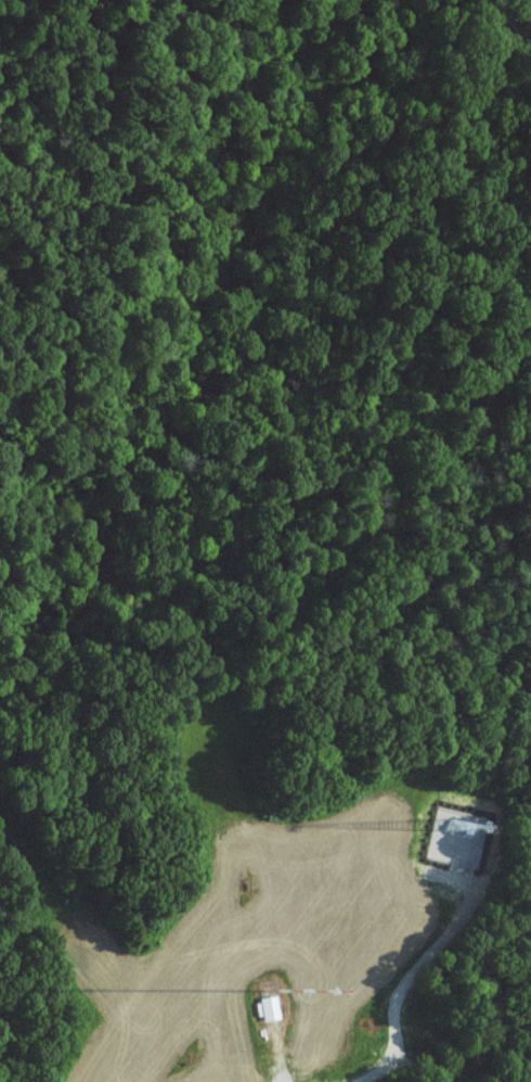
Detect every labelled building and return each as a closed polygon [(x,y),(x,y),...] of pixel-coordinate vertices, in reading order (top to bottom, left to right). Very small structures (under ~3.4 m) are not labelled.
[(251,1005),(268,1002),(272,1023),(256,1027),(251,1005)]
